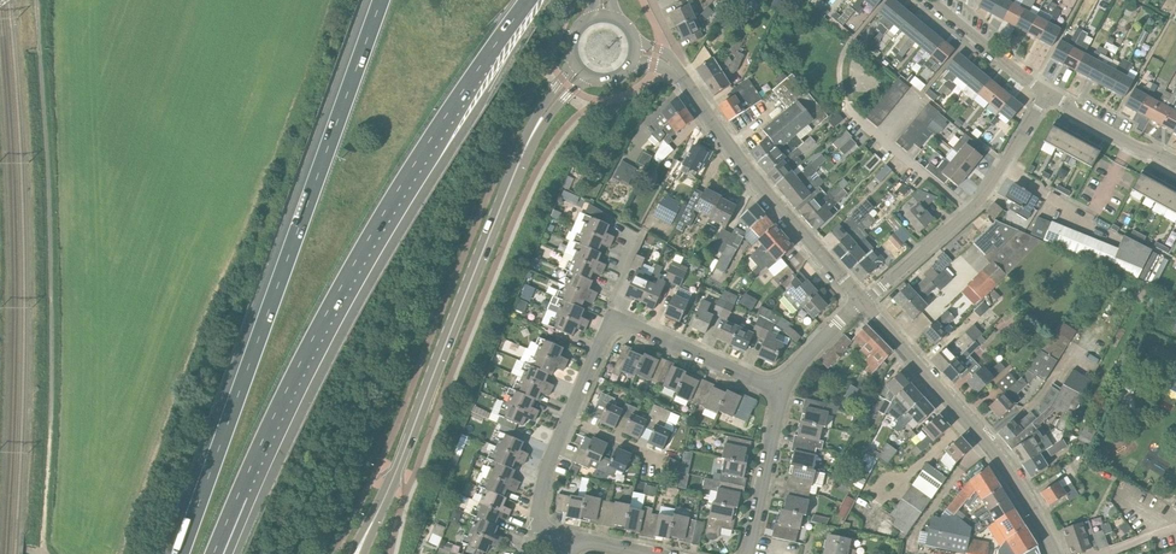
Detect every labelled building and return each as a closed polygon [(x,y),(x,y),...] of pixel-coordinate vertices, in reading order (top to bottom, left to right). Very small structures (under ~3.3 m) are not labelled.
[(693,0),(685,0),(676,4),(678,10),(671,13),(678,27),(699,17),(700,15),(695,2),(694,3),(693,0)] [(864,0),(857,0),(850,8),(855,11),(860,6),(863,0),(864,0)] [(863,0),(868,4),(875,9),(882,0),(864,0),(863,0)] [(901,7),(893,0),(889,0),(878,13),(884,17),(879,23),(880,23),(881,24),(877,29),(880,32),(885,27),(901,7)] [(999,0),(983,0),(979,7),(992,14),(999,0)] [(1013,3),(1008,0),(999,0),(992,14),(1004,21),(1013,3)] [(1030,0),(1023,0),(1020,6),(1013,3),(1004,21),(1016,27),(1030,0)] [(1041,10),(1034,6),(1037,0),(1030,0),(1016,27),(1028,34),(1041,10)] [(1040,40),(1056,11),(1057,7),(1052,5),(1048,14),(1041,10),(1028,34),(1040,40)] [(860,6),(855,11),(859,14),(863,9),(860,6)] [(703,38),(701,32),(702,31),(699,24),(706,20),(714,12),(708,7),(700,15),(699,17),(678,27),(684,40),(690,37),(692,43),(703,38)] [(900,30),(912,16),(901,7),(885,27),(880,32),(884,35),(888,30),(889,31),(894,25),(900,30)] [(1052,46),(1061,29),(1054,25),(1060,14),(1060,13),(1056,11),(1040,40),(1052,46)] [(898,53),(922,24),(912,16),(900,30),(905,35),(892,51),(896,55),(898,53)] [(922,24),(898,53),(902,56),(909,48),(910,49),(915,43),(921,48),(933,33),(922,24)] [(1064,64),(1083,30),(1077,28),(1068,45),(1061,41),(1052,57),(1064,64)] [(729,53),(735,57),(738,52),(739,52),(740,48),(748,34),(741,30),(729,53)] [(1077,71),(1086,54),(1085,54),(1088,46),(1083,43),(1089,33),(1087,33),(1083,30),(1064,64),(1077,71)] [(922,67),(925,63),(943,42),(933,33),(921,48),(926,52),(922,58),(923,58),(918,63),(922,67)] [(1143,46),(1148,35),(1144,33),(1139,43),(1143,46)] [(936,73),(944,63),(954,51),(943,42),(925,63),(936,73)] [(1088,77),(1105,49),(1099,46),(1095,52),(1092,58),(1086,54),(1077,71),(1088,77)] [(729,87),(731,86),(727,78),(737,71),(744,55),(742,54),(743,50),(740,48),(739,52),(738,52),(735,57),(733,63),(731,66),(705,84),(713,97),(729,87)] [(1100,84),(1113,60),(1105,56),(1108,50),(1105,49),(1088,77),(1100,84)] [(942,95),(968,63),(958,54),(948,66),(952,69),(943,79),(946,82),(938,92),(942,95)] [(705,84),(731,66),(733,63),(729,58),(718,65),(714,58),(712,59),(696,70),(705,84)] [(1112,90),(1128,61),(1123,59),(1119,65),(1119,64),(1115,70),(1109,67),(1113,60),(1100,84),(1112,90)] [(1125,97),(1134,80),(1127,76),(1130,71),(1130,70),(1133,64),(1128,61),(1112,90),(1125,97)] [(963,91),(979,72),(968,63),(942,95),(946,99),(957,86),(963,91)] [(979,95),(990,81),(979,72),(963,91),(963,92),(969,97),(965,102),(970,106),(979,95)] [(780,84),(773,91),(783,103),(802,86),(792,74),(788,78),(780,84)] [(780,84),(788,78),(784,74),(776,80),(780,84)] [(922,89),(927,84),(916,75),(912,80),(922,89)] [(729,122),(762,100),(749,80),(731,91),(734,96),(719,106),(729,122)] [(905,94),(910,89),(898,80),(894,85),(905,94)] [(990,81),(979,95),(989,103),(1001,89),(990,81)] [(1147,96),(1153,84),(1148,82),(1146,86),(1144,86),(1141,92),(1134,89),(1125,106),(1138,113),(1147,96)] [(900,100),(905,94),(894,85),(889,91),(900,100)] [(769,137),(813,100),(802,86),(783,103),(788,109),(762,130),(769,137)] [(1175,101),(1175,88),(1169,100),(1163,96),(1159,102),(1150,119),(1162,126),(1175,101)] [(1001,89),(989,103),(999,112),(1011,98),(1001,89)] [(896,105),(900,100),(889,91),(885,96),(896,105)] [(891,111),(896,105),(885,96),(880,102),(891,111)] [(1150,119),(1159,102),(1147,96),(1138,113),(1150,119)] [(662,131),(660,129),(672,121),(686,109),(677,98),(648,127),(654,133),(651,136),(659,144),(666,134),(662,131)] [(1011,98),(999,112),(1003,116),(1010,121),(1022,107),(1011,98)] [(758,164),(822,110),(813,100),(769,137),(750,153),(758,164)] [(1162,126),(1174,132),(1175,127),(1175,101),(1162,126)] [(887,117),(891,111),(880,102),(876,108),(887,117)] [(935,119),(939,113),(928,104),(924,109),(935,119)] [(882,122),(887,117),(876,108),(871,113),(882,122)] [(671,138),(694,121),(694,120),(686,109),(672,121),(660,129),(662,131),(664,129),(668,135),(664,140),(658,151),(660,153),(657,156),(662,161),(673,151),(668,145),(673,141),(671,138)] [(930,124),(935,119),(924,109),(919,115),(930,124)] [(767,176),(797,149),(801,146),(804,143),(801,140),(828,117),(822,110),(758,164),(767,176)] [(877,128),(882,122),(871,113),(866,119),(877,128)] [(926,130),(930,124),(919,115),(914,121),(926,130)] [(940,135),(949,124),(940,117),(931,128),(940,135)] [(995,118),(990,123),(994,127),(999,121),(995,118)] [(921,135),(922,134),(926,130),(914,121),(910,126),(921,135)] [(1066,129),(1054,123),(1044,142),(1056,149),(1066,129)] [(916,141),(921,135),(910,126),(905,132),(916,141)] [(840,148),(853,136),(847,129),(833,142),(840,148)] [(982,133),(977,129),(973,134),(978,138),(982,133)] [(1078,136),(1066,129),(1056,149),(1068,155),(1078,136)] [(912,147),(914,144),(916,141),(905,132),(901,137),(912,147)] [(919,148),(928,138),(922,134),(921,135),(916,141),(914,144),(919,148)] [(974,167),(982,157),(977,153),(981,147),(965,134),(953,150),(958,154),(974,167)] [(1090,142),(1078,136),(1068,155),(1080,162),(1090,142)] [(907,152),(912,147),(901,137),(896,143),(907,152)] [(1102,149),(1090,142),(1080,162),(1092,169),(1102,149)] [(702,164),(707,154),(693,147),(684,164),(677,160),(669,176),(677,180),(681,172),(694,179),(699,170),(700,171),(704,165),(702,164)] [(792,172),(799,167),(794,161),(802,154),(797,149),(767,176),(776,186),(792,172)] [(649,165),(653,154),(644,150),(640,161),(649,165)] [(884,160),(877,154),(863,168),(869,175),(884,160)] [(966,177),(974,167),(958,154),(950,164),(966,177)] [(629,184),(637,169),(622,161),(613,177),(621,181),(621,180),(629,184)] [(819,168),(815,162),(810,166),(810,165),(803,170),(800,166),(799,167),(792,172),(776,186),(785,197),(806,180),(810,176),(819,168)] [(929,172),(943,183),(948,187),(952,182),(958,187),(966,177),(950,164),(942,174),(934,167),(929,172)] [(875,178),(880,183),(892,170),(887,165),(875,178)] [(1154,177),(1142,171),(1132,190),(1143,197),(1154,177)] [(824,182),(819,176),(814,180),(810,176),(806,180),(785,197),(795,209),(798,205),(813,193),(815,191),(824,182)] [(670,186),(673,181),(667,177),(664,183),(670,186)] [(1166,184),(1154,177),(1143,197),(1156,203),(1158,198),(1166,184)] [(1166,184),(1158,198),(1156,204),(1167,209),(1175,194),(1175,189),(1166,184)] [(822,191),(816,197),(813,193),(798,205),(802,209),(799,212),(802,215),(801,216),(807,223),(834,199),(843,190),(838,185),(826,196),(822,191)] [(1027,220),(1032,214),(1030,213),(1039,199),(1017,186),(1009,200),(1021,208),(1017,214),(1027,220)] [(841,200),(848,194),(843,190),(834,199),(807,223),(812,228),(813,227),(817,231),(833,216),(832,215),(836,211),(833,207),(841,200)] [(919,231),(933,220),(924,210),(937,198),(918,190),(911,196),(918,204),(905,215),(919,231)] [(713,194),(705,191),(699,204),(691,200),(686,209),(685,212),(680,221),(677,228),(675,233),(680,236),(683,232),(686,226),(689,228),(695,216),(694,214),(695,211),(710,219),(710,220),(722,198),(722,197),(713,193),(713,194)] [(1167,209),(1167,210),(1175,215),(1175,194),(1167,209)] [(665,200),(663,198),(654,217),(671,226),(680,207),(678,206),(680,203),(667,196),(665,200)] [(726,228),(736,208),(729,204),(730,203),(722,198),(710,220),(726,228)] [(869,214),(875,208),(866,200),(857,209),(853,213),(823,240),(833,250),(857,228),(861,224),(869,214)] [(995,219),(1002,210),(995,203),(987,213),(995,219)] [(758,241),(774,226),(765,215),(756,204),(740,219),(733,234),(732,234),(722,253),(722,254),(719,259),(715,268),(725,273),(736,252),(737,252),(745,236),(753,245),(758,241)] [(559,218),(562,211),(554,208),(551,214),(559,218)] [(611,242),(614,236),(605,232),(609,224),(584,214),(581,221),(585,223),(582,229),(611,242)] [(877,221),(869,214),(861,224),(868,230),(877,221)] [(1051,223),(1037,217),(1030,233),(1044,239),(1043,241),(1138,279),(1142,269),(1152,250),(1124,236),(1118,249),(1052,222),(1051,223)] [(982,300),(1043,241),(998,219),(975,242),(987,254),(985,256),(991,262),(968,285),(982,300)] [(755,263),(785,237),(775,225),(774,226),(758,241),(762,246),(749,257),(755,263)] [(865,238),(857,228),(833,250),(841,260),(869,236),(868,235),(865,238)] [(611,242),(582,229),(579,236),(575,234),(572,241),(575,243),(575,242),(597,251),(601,244),(609,247),(611,242)] [(722,253),(732,234),(722,229),(712,247),(716,249),(716,250),(722,253)] [(898,250),(904,244),(894,233),(888,239),(898,250)] [(850,270),(873,249),(869,245),(873,241),(869,236),(841,260),(850,270)] [(777,263),(794,247),(785,237),(755,263),(758,267),(753,271),(754,278),(767,266),(769,269),(777,263)] [(575,242),(575,243),(572,249),(577,251),(574,258),(603,270),(605,264),(597,261),(601,252),(597,251),(575,242)] [(540,257),(543,251),(538,248),(535,255),(540,257)] [(861,283),(862,282),(877,269),(876,268),(883,261),(875,251),(852,272),(861,283)] [(638,271),(640,271),(647,255),(639,252),(632,268),(638,271)] [(939,261),(946,268),(953,262),(952,262),(943,252),(937,258),(939,261)] [(603,270),(574,258),(571,264),(567,262),(564,269),(589,279),(592,272),(601,275),(603,270)] [(672,284),(679,268),(680,264),(673,261),(672,265),(671,265),(664,280),(672,284)] [(931,282),(946,268),(939,261),(925,275),(927,278),(913,291),(907,286),(893,300),(903,311),(932,283),(931,282)] [(653,310),(666,282),(659,279),(665,267),(658,264),(653,277),(642,302),(648,305),(647,307),(653,310)] [(680,287),(687,272),(679,268),(672,284),(680,287)] [(595,298),(597,292),(589,289),(592,281),(589,279),(564,269),(564,270),(567,271),(564,278),(569,279),(566,286),(595,298)] [(645,274),(640,271),(638,271),(626,298),(632,301),(633,298),(642,302),(653,277),(645,274)] [(805,283),(797,275),(793,281),(783,296),(797,311),(802,307),(803,307),(817,295),(816,294),(818,293),(808,281),(805,283)] [(923,300),(937,288),(932,283),(903,311),(913,321),(928,306),(923,300)] [(595,298),(566,286),(563,292),(559,290),(556,298),(559,299),(581,308),(584,300),(593,304),(595,298)] [(526,298),(530,290),(523,287),(520,295),(526,298)] [(735,304),(738,297),(725,291),(721,298),(720,298),(728,302),(735,304)] [(741,302),(754,309),(759,298),(746,291),(741,302)] [(690,298),(676,292),(675,295),(674,295),(665,316),(679,323),(690,298)] [(996,301),(1000,297),(995,292),(991,295),(996,301)] [(814,320),(828,306),(817,295),(803,307),(814,320)] [(524,312),(528,301),(520,298),(516,308),(524,312)] [(721,317),(728,302),(720,298),(713,313),(721,317)] [(559,299),(556,306),(560,308),(558,314),(587,326),(589,321),(581,317),(584,309),(581,308),(559,299)] [(706,333),(714,315),(707,313),(711,304),(703,300),(692,327),(706,333)] [(728,320),(735,304),(728,302),(721,317),(728,320)] [(980,319),(991,309),(984,302),(973,312),(980,319)] [(768,319),(773,312),(761,306),(757,314),(760,315),(768,319)] [(935,345),(959,323),(948,310),(924,332),(929,338),(928,340),(932,345),(934,343),(935,345)] [(779,327),(784,318),(773,312),(768,319),(775,324),(779,327)] [(587,326),(558,314),(555,320),(551,319),(548,326),(573,337),(576,328),(585,332),(587,326)] [(760,338),(768,319),(760,315),(752,332),(741,327),(733,345),(746,351),(753,335),(760,338)] [(774,364),(783,344),(775,340),(777,334),(772,332),(775,324),(768,319),(760,338),(766,341),(758,356),(774,364)] [(733,345),(741,327),(726,321),(718,339),(733,345)] [(877,349),(883,343),(866,325),(858,335),(854,339),(870,355),(876,349),(877,349)] [(972,353),(978,347),(973,343),(983,334),(974,325),(948,349),(946,347),(932,361),(953,383),(960,377),(962,379),(970,372),(961,362),(964,359),(966,361),(973,354),(972,353)] [(797,342),(801,337),(790,327),(785,332),(797,342)] [(1044,382),(1064,351),(1068,345),(1070,341),(1055,331),(1028,371),(1021,379),(1017,382),(1004,394),(990,407),(1000,419),(1016,405),(1011,400),(1036,377),(1044,382)] [(828,369),(847,348),(846,347),(852,342),(845,335),(826,354),(825,353),(819,360),(828,369)] [(566,365),(568,360),(560,356),(563,348),(539,337),(535,345),(540,346),(537,353),(566,365)] [(893,352),(883,343),(877,349),(876,349),(870,355),(870,356),(867,359),(867,360),(865,362),(869,366),(865,369),(871,375),(874,371),(893,352)] [(635,378),(644,357),(633,352),(635,350),(624,345),(612,374),(619,377),(621,372),(635,378)] [(566,365),(537,353),(534,359),(530,357),(527,364),(549,374),(552,375),(555,367),(563,371),(566,365)] [(658,360),(645,354),(644,357),(635,378),(636,375),(650,381),(651,380),(657,383),(667,361),(659,357),(658,360)] [(677,393),(686,375),(687,373),(674,367),(675,364),(667,361),(657,383),(664,386),(663,387),(677,393)] [(995,378),(1005,369),(1000,362),(989,372),(984,367),(967,382),(978,394),(995,378)] [(551,391),(554,385),(545,381),(549,374),(527,364),(524,363),(521,370),(525,372),(522,378),(551,391)] [(1132,393),(1144,369),(1134,364),(1122,388),(1132,393)] [(885,415),(894,400),(910,383),(911,383),(902,372),(885,386),(880,396),(880,397),(879,399),(883,402),(879,412),(885,415)] [(1004,394),(1017,382),(1009,373),(996,385),(1004,394)] [(691,378),(686,375),(677,393),(676,396),(690,402),(691,401),(697,404),(708,382),(692,375),(691,378)] [(1052,406),(1070,376),(1069,375),(1061,388),(1053,384),(1039,405),(1018,424),(1014,420),(998,434),(1008,445),(1037,419),(1052,406)] [(1062,438),(1088,386),(1070,376),(1052,406),(1037,419),(1040,423),(1054,408),(1063,413),(1054,428),(1046,434),(1047,436),(1043,438),(1039,432),(1034,435),(1034,436),(1013,450),(1023,465),(1061,441),(1063,438),(1062,438)] [(551,391),(522,378),(519,384),(515,383),(513,389),(537,400),(540,393),(549,396),(551,391)] [(717,414),(726,393),(712,387),(713,384),(708,382),(697,404),(704,407),(703,408),(717,414)] [(900,419),(923,398),(910,383),(894,400),(885,415),(891,406),(900,419)] [(537,400),(513,389),(509,388),(506,395),(510,397),(508,403),(537,416),(539,410),(531,407),(534,399),(537,401),(537,400)] [(741,397),(728,391),(727,390),(726,393),(717,414),(718,414),(719,412),(733,418),(734,416),(747,423),(757,400),(742,394),(741,397)] [(615,429),(618,422),(623,410),(613,405),(615,399),(602,393),(592,416),(601,420),(600,422),(615,429)] [(826,427),(829,412),(828,412),(829,404),(806,398),(803,411),(806,411),(804,422),(826,427)] [(920,425),(919,424),(935,410),(933,408),(933,406),(931,404),(929,404),(923,398),(900,419),(898,421),(894,430),(898,433),(901,431),(905,435),(918,425),(919,426),(920,425)] [(537,416),(508,403),(505,410),(501,408),(498,415),(500,416),(497,423),(515,430),(518,424),(522,426),(526,418),(534,421),(537,416)] [(639,439),(645,426),(647,421),(636,416),(639,410),(626,404),(623,410),(618,422),(627,426),(624,433),(639,439)] [(663,450),(668,439),(671,431),(661,426),(667,412),(653,407),(647,421),(645,426),(654,430),(648,443),(663,450)] [(669,421),(679,422),(681,413),(671,411),(669,421)] [(916,457),(950,427),(944,421),(944,419),(942,417),(940,417),(939,415),(924,429),(923,428),(922,429),(928,436),(911,451),(916,457)] [(826,427),(804,422),(801,421),(798,435),(795,435),(793,443),(822,449),(824,441),(820,441),(823,427),(825,428),(826,427)] [(1089,445),(1097,430),(1086,425),(1079,440),(1089,445)] [(526,459),(528,453),(520,450),(524,442),(499,431),(496,438),(500,440),(497,446),(526,459)] [(462,435),(457,446),(464,449),(468,438),(462,435)] [(592,440),(585,437),(574,462),(588,469),(589,466),(597,470),(600,463),(602,458),(608,445),(593,438),(592,440)] [(749,453),(752,442),(728,437),(726,444),(725,444),(722,458),(744,463),(746,452),(749,453)] [(946,453),(935,469),(947,477),(954,468),(956,463),(972,449),(961,437),(945,452),(946,453)] [(1031,478),(1048,467),(1045,461),(1068,447),(1063,438),(1061,441),(1023,465),(1031,478)] [(822,449),(793,443),(791,451),(794,452),(791,466),(794,466),(813,471),(816,456),(815,455),(817,449),(822,450),(822,449)] [(888,464),(897,451),(886,444),(881,454),(879,458),(888,464)] [(526,459),(497,446),(494,453),(490,451),(487,458),(490,460),(515,470),(512,468),(515,461),(524,465),(526,459)] [(624,474),(632,455),(617,449),(611,461),(602,458),(600,463),(597,470),(610,476),(613,469),(624,474)] [(455,451),(450,464),(456,466),(461,454),(455,451)] [(867,452),(864,458),(869,461),(866,468),(872,471),(878,456),(867,452)] [(745,486),(747,478),(744,478),(747,463),(744,463),(722,458),(722,459),(725,459),(722,474),(723,474),(721,482),(745,486)] [(682,464),(670,459),(667,471),(680,473),(682,464)] [(518,487),(520,481),(512,478),(515,470),(490,460),(487,466),(491,468),(489,475),(518,487)] [(927,463),(892,513),(899,518),(912,527),(947,477),(935,469),(927,463)] [(816,471),(813,471),(794,466),(792,477),(789,477),(786,488),(810,493),(811,486),(813,486),(816,471)] [(946,509),(947,510),(954,516),(959,511),(964,504),(967,500),(968,501),(976,490),(996,478),(989,467),(969,482),(946,509)] [(518,487),(489,475),(486,481),(482,479),(479,486),(482,488),(482,487),(503,497),(504,496),(507,489),(515,493),(518,487)] [(745,486),(721,482),(705,478),(703,488),(718,492),(715,503),(735,508),(738,508),(740,497),(743,498),(745,486)] [(970,511),(982,500),(1002,488),(996,478),(976,490),(968,501),(967,500),(964,504),(969,507),(967,509),(970,511)] [(1063,488),(1059,482),(1041,493),(1049,506),(1066,496),(1069,501),(1079,495),(1071,483),(1063,488)] [(655,497),(656,487),(646,485),(644,495),(655,497)] [(482,487),(482,488),(479,494),(483,496),(480,503),(509,515),(512,510),(503,506),(507,498),(504,496),(503,497),(482,487)] [(806,515),(809,501),(808,500),(810,493),(786,488),(784,498),(787,499),(784,510),(806,515)] [(988,511),(1009,499),(1002,488),(982,500),(970,511),(982,501),(985,507),(974,514),(976,519),(978,518),(988,511)] [(570,496),(560,494),(556,511),(567,514),(566,518),(581,521),(582,518),(586,496),(586,498),(570,495),(570,496)] [(603,526),(608,502),(601,500),(602,499),(586,496),(582,518),(593,520),(592,523),(603,526)] [(995,522),(1015,510),(1009,499),(988,511),(978,518),(989,511),(991,516),(970,527),(969,526),(968,527),(972,529),(977,532),(996,522),(995,522)] [(615,503),(608,502),(603,526),(614,528),(614,525),(625,527),(630,505),(615,502),(615,503)] [(732,519),(735,508),(715,503),(713,502),(709,518),(706,532),(720,536),(722,528),(733,530),(735,519),(732,519)] [(509,515),(480,503),(477,509),(473,507),(470,514),(473,516),(473,515),(495,525),(498,517),(507,521),(509,515)] [(845,518),(850,507),(843,504),(838,515),(845,518)] [(645,511),(630,508),(631,505),(630,505),(625,527),(625,530),(639,533),(638,536),(647,538),(652,514),(653,508),(646,506),(645,511)] [(1111,520),(1120,513),(1114,506),(1110,509),(1108,511),(1108,513),(1108,516),(1111,520)] [(806,515),(784,510),(781,509),(778,524),(775,523),(772,537),(796,542),(799,529),(800,530),(803,515),(806,516),(806,515)] [(995,522),(996,522),(998,526),(992,530),(1002,546),(1007,539),(1026,527),(1015,510),(995,522)] [(961,521),(965,516),(966,516),(959,511),(954,516),(961,521)] [(674,517),(659,514),(659,516),(652,514),(647,538),(655,540),(655,537),(669,540),(670,537),(675,515),(674,515),(674,517)] [(495,525),(473,515),(473,516),(470,522),(474,524),(472,531),(501,543),(503,538),(495,534),(498,526),(495,525)] [(680,542),(691,544),(696,521),(690,519),(690,518),(675,515),(670,537),(681,539),(680,542)] [(826,525),(830,518),(814,515),(811,522),(826,525)] [(954,516),(952,518),(943,515),(942,519),(931,517),(928,532),(926,546),(966,553),(970,538),(972,529),(968,527),(961,521),(954,516)] [(968,527),(969,526),(972,522),(965,516),(961,521),(968,527)] [(902,541),(906,535),(912,527),(899,518),(893,526),(902,532),(896,540),(902,541)] [(704,523),(696,521),(691,544),(699,546),(704,523)] [(1069,543),(1094,533),(1090,521),(1089,521),(1064,530),(1065,531),(1064,532),(1066,537),(1067,537),(1069,543)] [(1103,530),(1110,528),(1108,522),(1101,525),(1103,530)] [(1124,534),(1130,529),(1123,522),(1118,527),(1124,534)] [(440,544),(444,526),(436,524),(431,542),(440,544)] [(1026,527),(1007,539),(1002,546),(998,551),(997,553),(1040,553),(1038,546),(1026,527)] [(1106,534),(1111,533),(1110,528),(1103,530),(1094,533),(1069,543),(1070,548),(1072,553),(1073,553),(1076,553),(1098,546),(1099,550),(1110,546),(1106,534)] [(472,531),(470,540),(466,538),(461,546),(467,549),(465,553),(486,553),(490,546),(498,549),(501,544),(472,531)] [(856,551),(847,549),(849,540),(829,536),(825,551),(841,553),(855,553),(856,551)] [(990,547),(988,546),(989,542),(975,539),(970,538),(966,553),(988,553),(990,547)] [(446,542),(442,552),(447,553),(451,553),(454,544),(446,542)]
